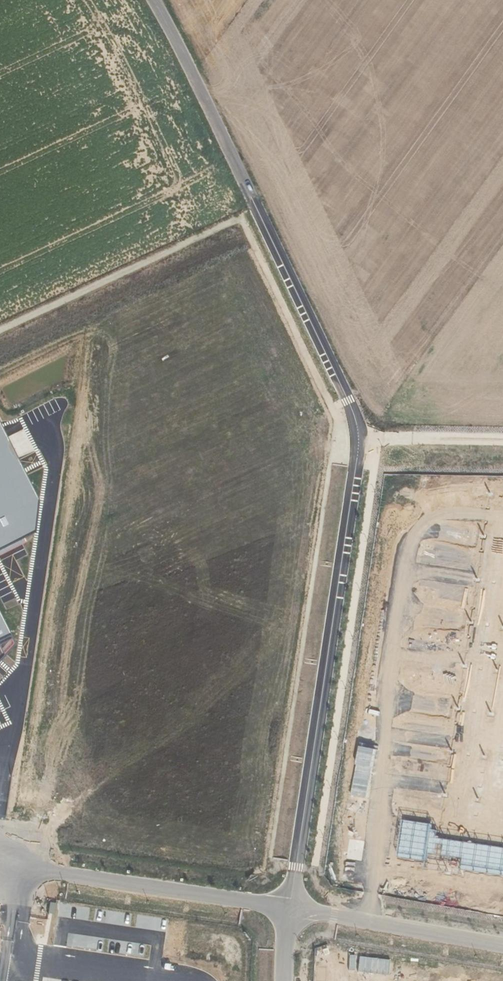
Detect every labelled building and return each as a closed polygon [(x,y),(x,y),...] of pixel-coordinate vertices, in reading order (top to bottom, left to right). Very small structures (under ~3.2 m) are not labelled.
[(32,532),(36,498),(0,426),(0,550),(32,532)] [(13,646),(0,619),(0,660),(13,646)]
